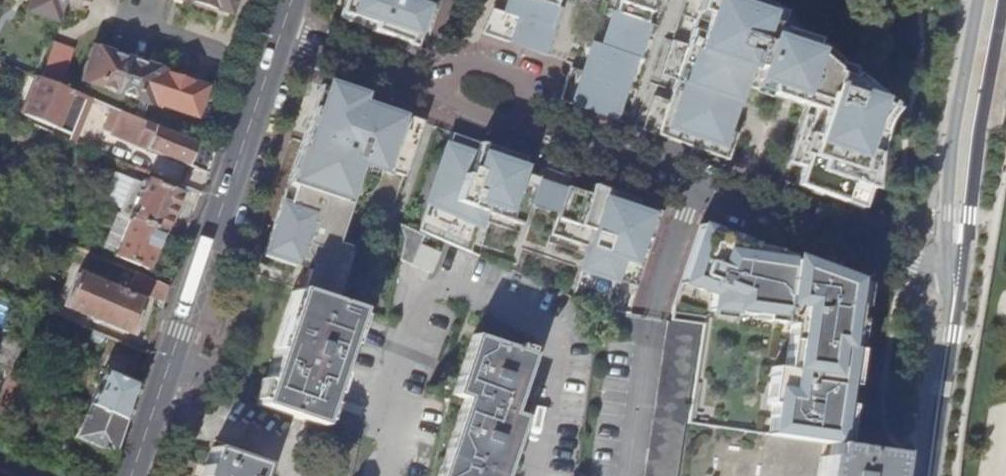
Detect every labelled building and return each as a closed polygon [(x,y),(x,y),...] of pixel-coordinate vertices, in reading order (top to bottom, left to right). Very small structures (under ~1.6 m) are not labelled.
[(55,24),(63,0),(31,0),(27,14),(55,24)] [(231,15),(236,0),(179,0),(187,3),(188,0),(231,15)] [(341,13),(349,16),(354,0),(346,0),(341,13)] [(361,2),(356,0),(354,0),(349,16),(347,22),(417,48),(431,9),(416,3),(417,0),(361,0),(361,2)] [(506,16),(499,13),(501,9),(494,7),(492,11),(482,35),(540,55),(559,0),(511,0),(506,16)] [(603,49),(594,45),(584,75),(571,70),(560,102),(612,121),(633,59),(635,60),(646,27),(645,26),(654,0),(620,0),(603,49)] [(847,208),(854,189),(866,193),(870,158),(859,155),(871,118),(873,119),(875,100),(850,79),(847,83),(830,77),(834,66),(815,51),(809,59),(792,54),(798,36),(779,30),(762,24),(767,10),(738,0),(704,0),(687,49),(672,44),(660,78),(675,83),(668,104),(653,99),(642,132),(726,163),(735,137),(725,133),(740,88),(805,110),(786,166),(800,171),(794,188),(847,208)] [(783,15),(767,10),(762,24),(779,30),(783,15)] [(54,46),(41,81),(60,89),(73,53),(54,46)] [(154,103),(196,118),(206,89),(164,75),(164,72),(93,47),(81,81),(152,106),(154,103)] [(68,100),(82,106),(85,99),(60,89),(41,81),(39,80),(24,117),(56,129),(68,100)] [(402,178),(421,123),(324,88),(301,156),(307,158),(302,173),(295,171),(291,183),(298,186),(291,206),(284,204),(266,258),(298,269),(299,265),(311,269),(303,292),(333,302),(349,254),(347,254),(349,248),(336,243),(363,165),(402,178)] [(93,111),(120,122),(123,114),(85,99),(82,106),(93,111)] [(123,114),(120,122),(115,134),(140,144),(144,136),(150,139),(145,152),(207,176),(215,151),(123,114)] [(521,161),(454,136),(421,234),(425,236),(444,244),(468,253),(482,214),(521,228),(538,180),(517,172),(521,161)] [(130,180),(116,213),(164,233),(181,195),(143,178),(140,185),(130,180)] [(636,266),(651,220),(632,214),(636,203),(593,187),(589,197),(566,190),(550,237),(584,249),(570,297),(598,310),(603,311),(622,261),(636,266)] [(148,271),(164,233),(116,213),(113,212),(98,250),(148,271)] [(398,261),(412,267),(428,274),(438,254),(420,247),(425,236),(421,234),(397,225),(403,239),(398,261)] [(829,448),(833,448),(857,285),(810,268),(790,265),(789,269),(773,266),(775,255),(764,251),(744,248),(744,251),(730,249),(732,239),(700,227),(681,282),(695,287),(693,294),(710,296),(708,312),(707,315),(749,320),(750,314),(763,316),(762,326),(787,329),(781,374),(769,373),(764,408),(769,409),(767,423),(774,424),(772,440),(829,448)] [(130,287),(165,303),(170,288),(135,274),(130,287)] [(64,308),(128,334),(142,302),(78,275),(64,308)] [(695,287),(681,282),(675,301),(708,312),(710,296),(693,294),(695,287)] [(258,400),(257,404),(321,426),(325,414),(357,310),(333,302),(303,292),(295,289),(261,392),(258,400)] [(685,425),(699,330),(667,326),(645,475),(678,475),(685,425)] [(512,454),(523,421),(512,415),(520,391),(531,357),(474,337),(454,396),(465,400),(439,475),(505,475),(512,454)] [(11,372),(22,347),(6,342),(0,357),(0,367),(11,372)] [(106,369),(90,405),(126,420),(136,391),(138,383),(106,369)] [(75,437),(115,454),(118,443),(126,420),(90,405),(75,437)] [(895,457),(833,448),(829,448),(828,462),(821,461),(818,475),(892,475),(895,457)] [(263,466),(213,449),(205,473),(204,475),(260,475),(263,466)]
